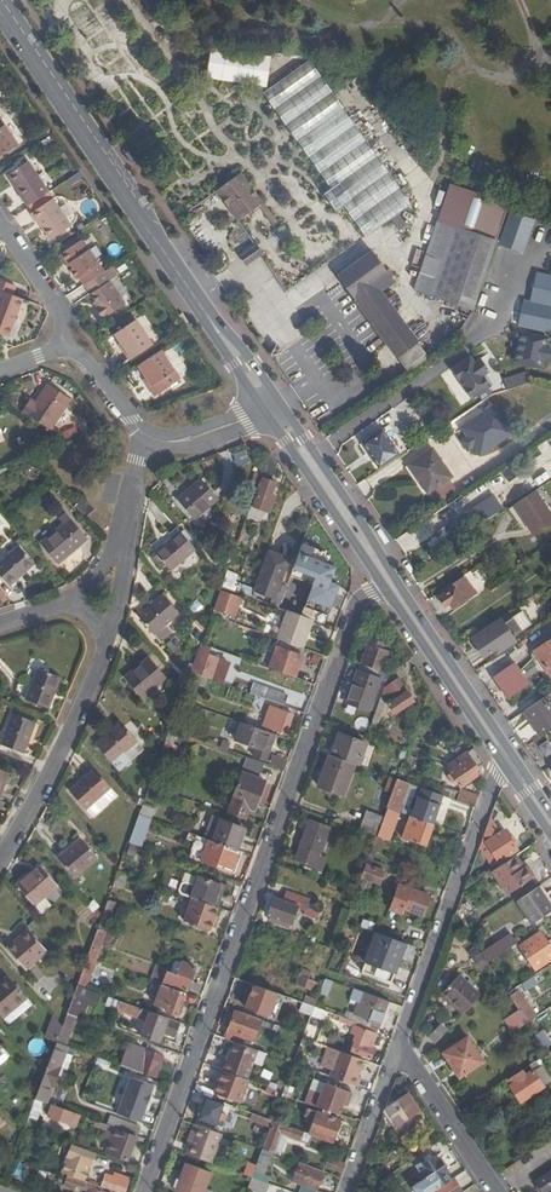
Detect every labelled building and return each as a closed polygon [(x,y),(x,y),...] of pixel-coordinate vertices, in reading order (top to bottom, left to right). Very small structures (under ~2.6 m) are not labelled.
[(206,77),(266,86),(271,56),(211,47),(206,77)] [(263,93),(331,188),(324,194),(335,210),(343,205),(365,237),(412,204),(309,61),(263,93)] [(14,148),(0,127),(0,157),(14,148)] [(29,206),(50,192),(29,161),(9,175),(29,206)] [(241,172),(215,191),(237,221),(258,206),(263,202),(241,172)] [(33,214),(37,220),(39,218),(43,224),(53,239),(72,226),(55,198),(33,214)] [(278,221),(263,202),(258,206),(272,225),(278,221)] [(497,246),(524,255),(535,221),(509,212),(497,246)] [(415,292),(473,309),(495,239),(437,223),(415,292)] [(81,276),(86,284),(105,272),(94,254),(92,255),(82,240),(61,253),(78,279),(81,276)] [(256,243),(238,255),(246,266),(262,255),(263,254),(256,243)] [(345,282),(410,369),(428,355),(418,342),(420,341),(382,291),(395,282),(371,251),(340,275),(345,282)] [(105,272),(86,284),(100,305),(97,307),(104,318),(107,316),(109,317),(127,305),(111,280),(119,275),(113,267),(105,272)] [(530,284),(526,303),(544,307),(548,288),(530,284)] [(9,338),(20,311),(10,307),(13,296),(0,291),(0,334),(9,338)] [(549,331),(550,320),(550,313),(539,311),(535,328),(549,331)] [(132,360),(154,346),(137,321),(115,335),(132,360)] [(495,329),(497,346),(515,344),(513,327),(495,329)] [(383,342),(372,347),(384,369),(395,364),(383,342)] [(179,382),(160,352),(137,366),(145,379),(151,388),(148,389),(154,399),(179,382)] [(459,362),(439,376),(460,406),(481,391),(474,380),(478,377),(470,365),(464,367),(459,362)] [(506,389),(529,382),(526,370),(502,377),(506,389)] [(142,381),(148,389),(151,388),(145,379),(142,381)] [(22,408),(50,427),(70,397),(48,382),(35,400),(30,397),(22,408)] [(76,427),(62,430),(65,440),(78,436),(76,427)] [(378,439),(358,452),(374,477),(395,463),(378,439)] [(432,447),(410,463),(428,489),(451,473),(432,447)] [(278,463),(271,451),(266,455),(260,476),(264,478),(254,507),(269,512),(280,483),(272,480),(278,463)] [(537,484),(549,478),(546,472),(534,478),(537,484)] [(194,520),(218,500),(200,479),(176,499),(194,520)] [(434,487),(441,499),(457,490),(451,479),(434,487)] [(536,490),(510,508),(518,519),(523,516),(535,534),(550,523),(550,512),(536,490)] [(84,498),(73,509),(82,519),(94,509),(84,498)] [(254,507),(249,505),(246,513),(266,521),(269,512),(254,507)] [(37,543),(55,562),(82,539),(64,519),(37,543)] [(165,570),(190,550),(174,530),(148,552),(165,570)] [(270,540),(250,596),(278,606),(286,586),(279,583),(292,547),(270,540)] [(325,550),(302,542),(289,575),(313,584),(302,614),(313,618),(324,622),(338,585),(328,581),(334,566),(321,562),(325,550)] [(5,586),(30,565),(14,547),(0,560),(0,581),(5,586)] [(222,584),(228,587),(234,574),(228,571),(222,584)] [(466,575),(441,591),(443,594),(439,596),(446,606),(453,602),(456,606),(477,592),(466,575)] [(227,588),(220,585),(212,609),(233,616),(241,596),(226,591),(227,588)] [(174,612),(159,595),(133,616),(148,634),(174,612)] [(289,610),(278,639),(279,639),(303,648),(313,618),(302,614),(289,610)] [(499,648),(502,652),(517,642),(513,636),(532,623),(524,611),(513,618),(504,624),(503,622),(474,641),(485,657),(499,648)] [(511,616),(503,622),(504,624),(513,618),(511,616)] [(221,627),(213,624),(207,637),(212,638),(214,634),(218,635),(221,627)] [(371,638),(362,665),(367,666),(384,672),(391,651),(384,648),(386,642),(371,638)] [(303,648),(279,639),(269,667),(294,676),(302,655),(300,654),(303,648)] [(550,657),(550,640),(540,647),(548,658),(550,657)] [(210,646),(200,642),(191,667),(211,675),(218,657),(207,653),(210,646)] [(519,662),(531,654),(523,642),(511,650),(519,662)] [(543,662),(548,658),(540,647),(535,650),(543,662)] [(548,658),(543,662),(550,674),(550,663),(548,658)] [(161,680),(145,659),(119,679),(136,700),(161,680)] [(389,674),(400,667),(398,664),(391,668),(389,674)] [(495,676),(504,689),(522,676),(514,664),(495,676)] [(384,672),(367,666),(364,673),(357,671),(346,703),(368,711),(380,679),(386,682),(389,674),(384,672)] [(21,697),(45,706),(57,675),(33,667),(21,697)] [(386,682),(373,717),(377,718),(386,697),(388,702),(387,703),(394,715),(413,703),(399,680),(406,676),(400,667),(389,674),(386,682)] [(209,678),(197,674),(194,682),(206,686),(209,678)] [(522,676),(504,689),(510,698),(528,686),(522,676)] [(250,693),(283,705),(287,695),(263,686),(261,691),(252,689),(250,693)] [(541,736),(550,729),(550,705),(546,696),(524,711),(541,736)] [(286,723),(290,713),(271,706),(264,725),(286,733),(288,725),(286,723)] [(20,751),(31,720),(10,712),(0,741),(0,744),(20,751)] [(274,733),(244,722),(239,734),(244,737),(242,741),(257,746),(254,754),(264,758),(274,733)] [(91,746),(107,764),(119,753),(131,742),(117,725),(91,746)] [(189,735),(169,728),(159,753),(172,757),(176,746),(184,748),(189,735)] [(339,733),(331,755),(354,763),(356,764),(364,743),(339,733)] [(538,744),(543,754),(550,750),(550,746),(547,739),(538,744)] [(477,766),(483,762),(473,747),(467,751),(477,766)] [(482,773),(477,766),(467,751),(446,764),(451,772),(447,775),(452,782),(456,780),(461,787),(482,773)] [(119,753),(107,764),(110,768),(123,756),(119,753)] [(268,763),(284,769),(287,760),(274,755),(271,756),(268,763)] [(354,763),(331,755),(325,772),(323,771),(318,784),(343,794),(354,763)] [(264,762),(247,756),(244,765),(259,771),(264,762)] [(207,767),(203,778),(211,781),(215,770),(207,767)] [(83,809),(106,787),(90,769),(67,791),(83,809)] [(264,778),(242,770),(227,811),(244,817),(248,808),(252,809),(264,778)] [(386,790),(392,793),(397,779),(391,776),(386,790)] [(401,804),(409,783),(397,779),(392,793),(387,807),(411,816),(429,823),(433,813),(429,811),(432,802),(418,797),(414,808),(401,804)] [(113,794),(106,787),(83,809),(89,816),(113,794)] [(421,787),(418,797),(432,802),(429,811),(433,813),(436,803),(439,794),(421,787)] [(441,795),(474,806),(478,797),(460,791),(460,793),(444,787),(441,795)] [(156,809),(141,804),(138,812),(149,817),(153,818),(156,809)] [(360,830),(376,836),(383,817),(367,811),(360,830)] [(149,817),(138,812),(128,842),(138,845),(149,817)] [(376,836),(384,838),(391,818),(384,816),(383,817),(376,836)] [(425,845),(432,824),(429,823),(411,816),(403,837),(425,845)] [(236,848),(243,828),(213,817),(205,837),(236,848)] [(499,832),(491,819),(481,847),(488,858),(494,855),(499,862),(518,850),(503,829),(499,832)] [(329,828),(310,820),(295,860),(304,863),(303,866),(320,872),(325,857),(318,855),(329,828)] [(236,848),(239,849),(246,829),(243,828),(236,848)] [(205,837),(198,835),(192,855),(231,869),(239,849),(236,848),(205,837)] [(375,861),(384,838),(376,836),(368,859),(375,861)] [(72,877),(95,858),(79,839),(56,857),(72,877)] [(533,863),(525,851),(521,853),(529,865),(533,863)] [(521,853),(503,865),(519,888),(541,874),(533,863),(529,865),(521,853)] [(356,893),(362,895),(368,879),(380,883),(384,870),(382,869),(384,865),(375,861),(368,859),(356,893)] [(17,885),(33,905),(43,896),(56,885),(40,865),(17,885)] [(113,884),(122,887),(127,874),(118,871),(113,884)] [(186,894),(192,874),(183,871),(177,891),(186,894)] [(198,875),(189,896),(191,897),(217,906),(225,885),(198,875)] [(429,895),(399,884),(392,903),(422,914),(429,895)] [(541,886),(520,901),(531,916),(550,902),(550,900),(541,886)] [(304,898),(287,892),(284,901),(274,898),(267,916),(270,917),(269,920),(289,928),(297,906),(300,907),(304,898)] [(43,896),(33,905),(39,913),(49,904),(43,896)] [(217,906),(191,897),(183,920),(209,930),(217,906)] [(358,897),(351,914),(360,918),(366,899),(358,897)] [(361,927),(372,931),(374,923),(364,919),(361,927)] [(24,969),(46,949),(27,927),(4,946),(24,969)] [(105,931),(96,928),(87,956),(95,959),(105,931)] [(406,942),(376,932),(363,972),(393,982),(406,942)] [(550,959),(550,949),(549,946),(547,942),(539,932),(519,945),(535,970),(550,959)] [(503,939),(481,954),(484,959),(487,963),(509,949),(503,939)] [(95,959),(87,956),(79,974),(76,984),(85,987),(95,959)] [(180,961),(175,959),(170,970),(167,970),(163,981),(185,989),(194,965),(180,960),(180,961)] [(477,968),(487,963),(484,959),(475,964),(477,968)] [(310,972),(300,969),(294,984),(309,990),(313,980),(310,972)] [(26,997),(9,975),(0,982),(0,1013),(2,1016),(26,997)] [(465,1014),(482,996),(460,976),(443,994),(465,1014)] [(319,993),(327,996),(333,980),(325,977),(319,993)] [(532,977),(520,985),(527,997),(540,988),(532,977)] [(85,987),(76,984),(66,1013),(81,1018),(91,990),(85,987)] [(183,993),(162,985),(155,1005),(176,1014),(183,993)] [(277,993),(253,985),(245,1007),(269,1016),(277,993)] [(516,988),(507,993),(519,1011),(528,1023),(528,1024),(536,1018),(516,988)] [(379,1027),(381,1020),(388,1001),(355,989),(351,998),(358,1001),(354,1012),(370,1018),(368,1023),(379,1027)] [(338,1023),(341,1015),(314,1007),(317,998),(304,994),(299,1011),(338,1023)] [(172,1035),(177,1022),(110,997),(107,1004),(154,1022),(148,1038),(158,1042),(162,1032),(172,1035)] [(384,1021),(391,1001),(388,1001),(381,1020),(384,1021)] [(235,1011),(225,1039),(235,1043),(238,1044),(240,1044),(243,1038),(252,1041),(260,1020),(235,1011)] [(528,1023),(519,1011),(506,1020),(514,1032),(528,1023)] [(61,1024),(53,1014),(47,1032),(57,1036),(61,1024)] [(371,1048),(378,1029),(344,1017),(342,1021),(353,1026),(351,1032),(356,1034),(353,1041),(355,1042),(352,1051),(371,1059),(375,1049),(371,1048)] [(433,1035),(440,1041),(452,1028),(445,1022),(433,1035)] [(550,1043),(550,1040),(543,1028),(535,1034),(544,1047),(550,1043)] [(484,1061),(468,1038),(444,1053),(460,1077),(484,1061)] [(165,1048),(141,1039),(138,1048),(121,1042),(114,1063),(154,1077),(165,1048)] [(67,1046),(55,1042),(43,1076),(35,1098),(46,1102),(67,1046)] [(235,1043),(228,1062),(231,1063),(238,1044),(235,1043)] [(228,1062),(224,1071),(248,1079),(255,1061),(259,1051),(240,1044),(238,1044),(231,1063),(228,1062)] [(3,1045),(0,1047),(0,1061),(9,1053),(3,1045)] [(263,1063),(267,1054),(259,1051),(255,1061),(263,1063)] [(364,1060),(339,1051),(330,1077),(358,1086),(361,1077),(358,1076),(364,1060)] [(546,1084),(550,1080),(550,1079),(541,1064),(535,1068),(546,1084)] [(523,1070),(507,1081),(524,1106),(547,1092),(533,1072),(527,1076),(523,1070)] [(248,1079),(224,1071),(216,1093),(239,1102),(248,1079)] [(130,1075),(117,1113),(139,1121),(153,1084),(130,1075)] [(273,1094),(277,1084),(268,1081),(264,1091),(273,1094)] [(352,1093),(314,1081),(306,1104),(341,1115),(344,1104),(348,1106),(352,1093)] [(231,1105),(206,1096),(198,1120),(222,1129),(231,1105)] [(395,1108),(389,1099),(386,1109),(404,1135),(418,1125),(412,1116),(419,1111),(410,1097),(395,1108)] [(474,1103),(460,1112),(468,1123),(481,1114),(474,1103)] [(80,1115),(52,1104),(48,1112),(77,1123),(80,1115)] [(314,1135),(333,1142),(340,1121),(308,1108),(305,1116),(314,1120),(310,1134),(314,1135)] [(273,1121),(253,1113),(250,1120),(271,1127),(273,1121)] [(29,1114),(24,1128),(37,1132),(42,1119),(29,1114)] [(138,1127),(120,1120),(118,1127),(136,1133),(138,1127)] [(314,1135),(310,1134),(275,1121),(268,1144),(265,1143),(263,1148),(270,1151),(276,1153),(282,1134),(310,1144),(314,1135)] [(189,1142),(192,1143),(198,1125),(195,1124),(189,1142)] [(192,1143),(188,1154),(213,1163),(223,1134),(198,1125),(192,1143)] [(135,1136),(117,1130),(108,1152),(127,1160),(135,1136)] [(73,1145),(63,1173),(68,1175),(86,1181),(96,1152),(73,1145)] [(257,1165),(253,1177),(269,1183),(273,1172),(264,1169),(270,1151),(263,1148),(257,1165)] [(327,1165),(343,1171),(346,1164),(328,1158),(327,1165)] [(448,1171),(441,1159),(436,1162),(434,1158),(423,1165),(422,1163),(417,1166),(422,1173),(424,1172),(428,1178),(413,1188),(416,1191),(434,1191),(436,1190),(452,1180),(447,1172),(448,1171)] [(318,1186),(324,1171),(301,1162),(298,1171),(301,1172),(297,1181),(306,1185),(308,1181),(318,1186)] [(22,1177),(24,1164),(17,1163),(15,1175),(22,1177)] [(187,1163),(177,1190),(181,1191),(204,1191),(211,1172),(187,1163)] [(250,1163),(246,1175),(253,1177),(257,1165),(250,1163)] [(105,1172),(100,1185),(122,1191),(124,1191),(130,1178),(112,1171),(111,1174),(105,1172)] [(538,1181),(545,1191),(547,1191),(550,1190),(550,1172),(538,1181)] [(68,1175),(61,1191),(81,1191),(82,1189),(89,1191),(105,1191),(100,1190),(101,1186),(86,1181),(68,1175)] [(270,1183),(269,1183),(253,1177),(249,1188),(260,1191),(267,1191),(270,1183)] [(454,1179),(436,1190),(434,1191),(463,1191),(454,1179)]
